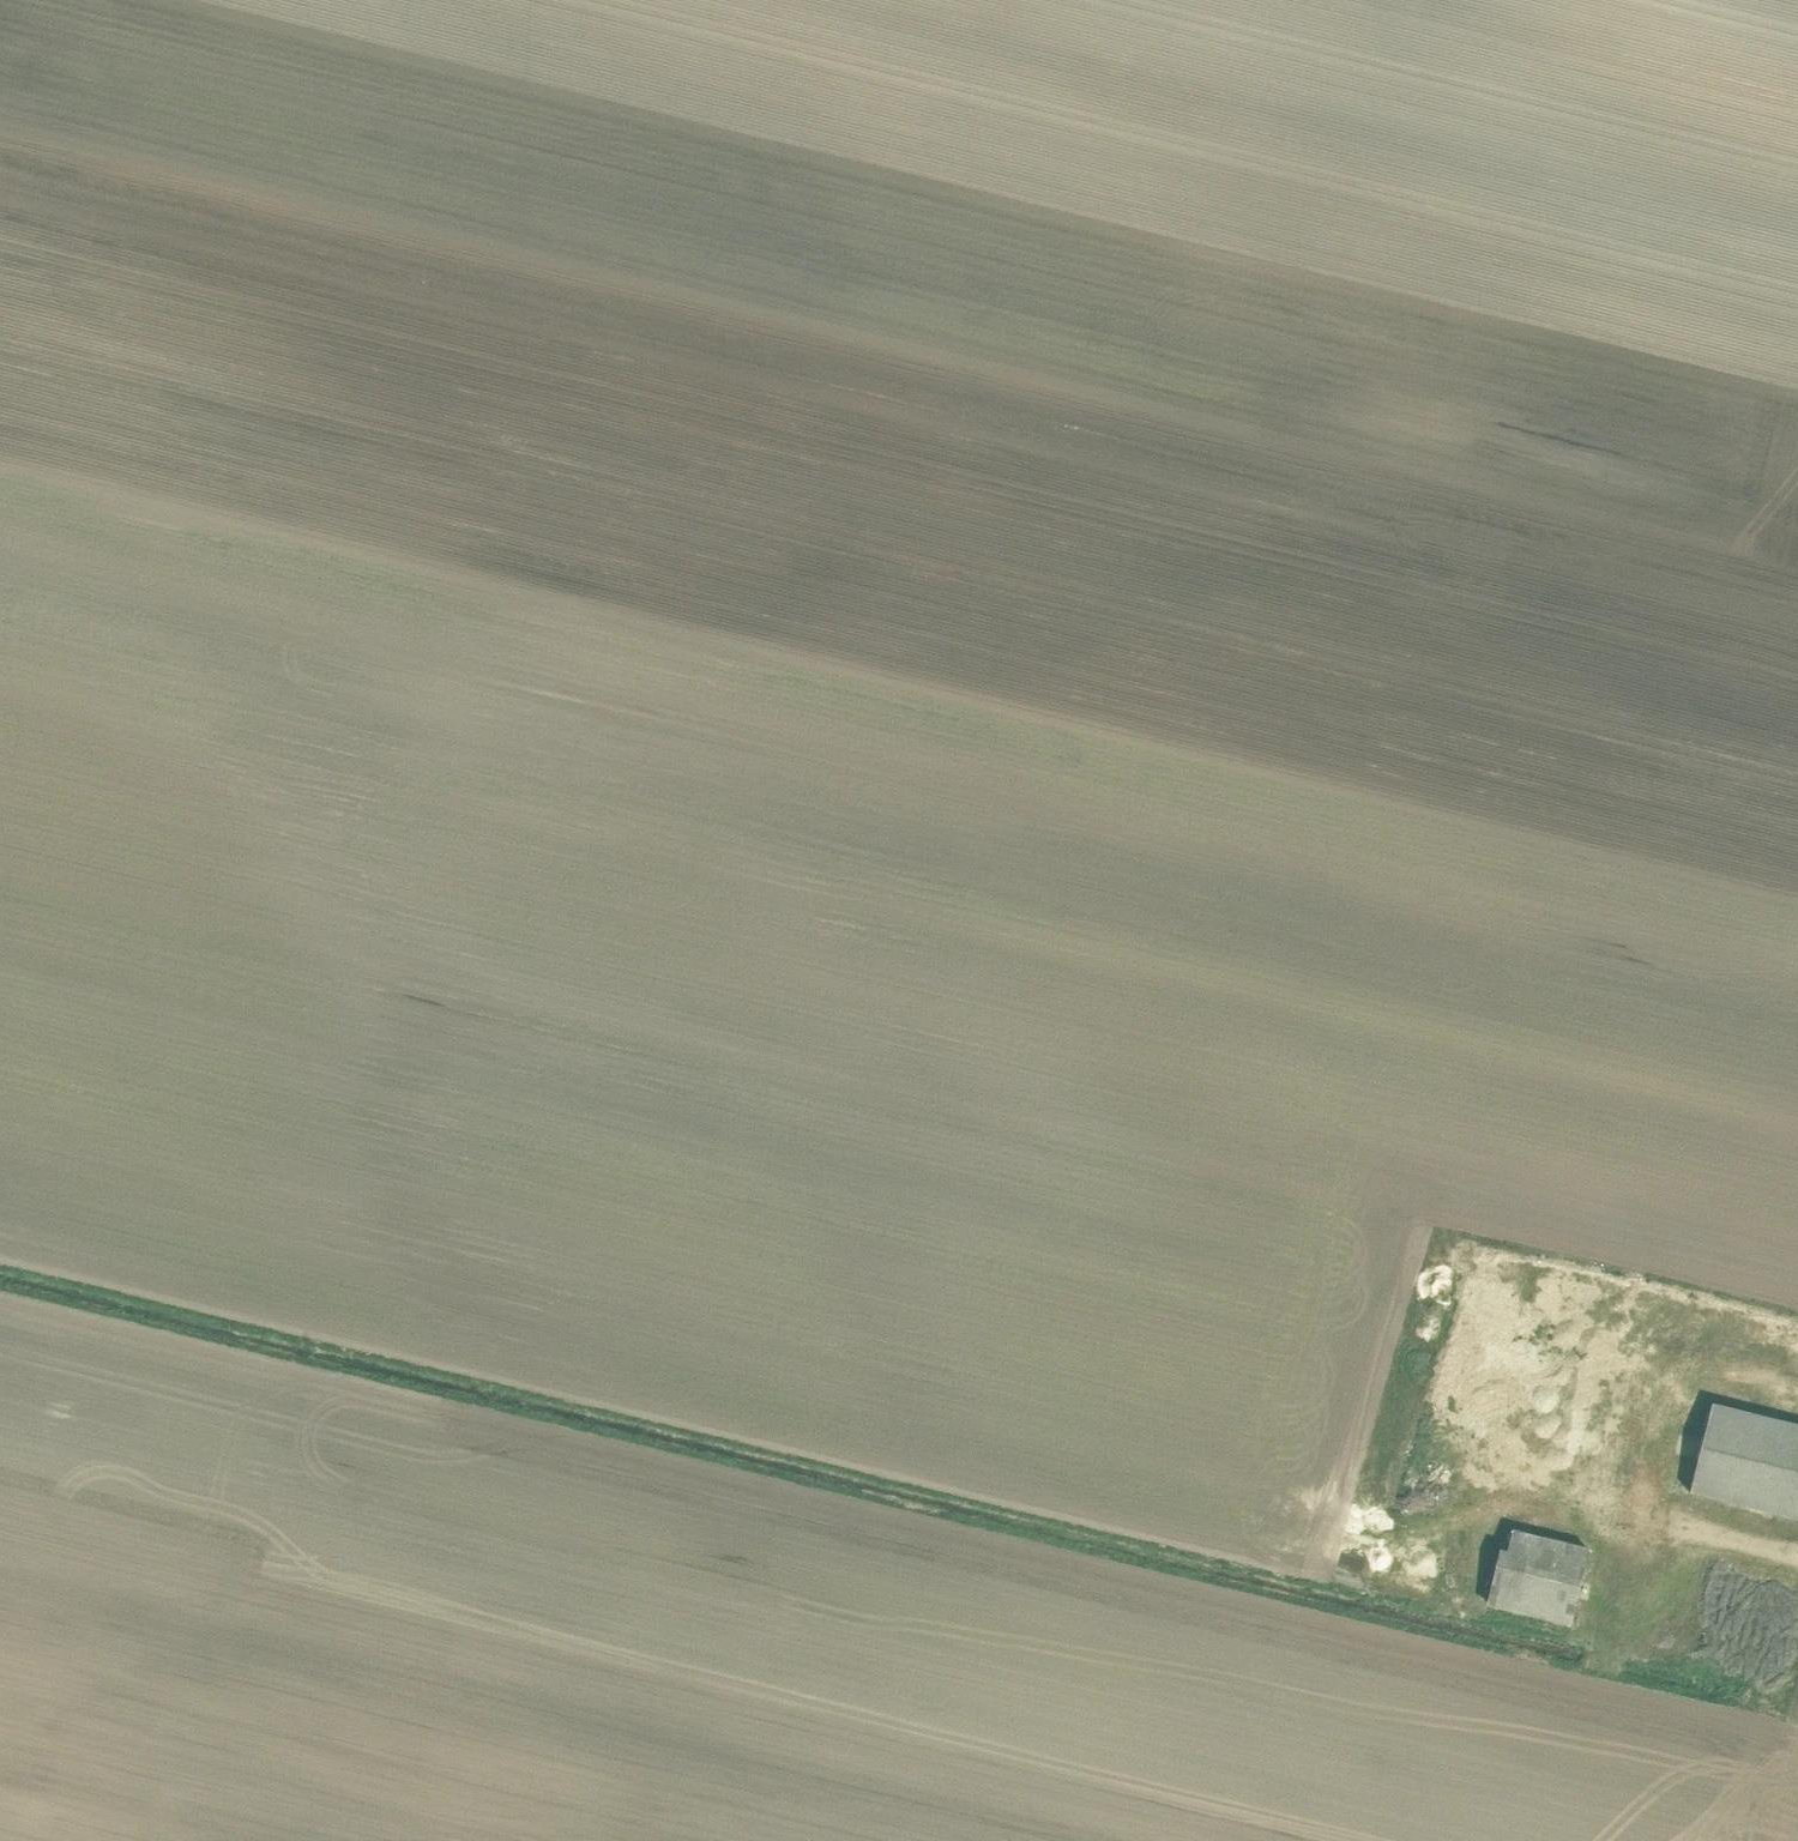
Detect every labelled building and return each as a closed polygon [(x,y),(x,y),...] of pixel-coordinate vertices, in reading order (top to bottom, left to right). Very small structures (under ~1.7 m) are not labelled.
[(1717,1407),(1693,1500),(1797,1527),(1797,1428),(1717,1407)] [(1594,1554),(1517,1534),(1511,1558),(1504,1556),(1490,1610),(1575,1631),(1594,1554)]
